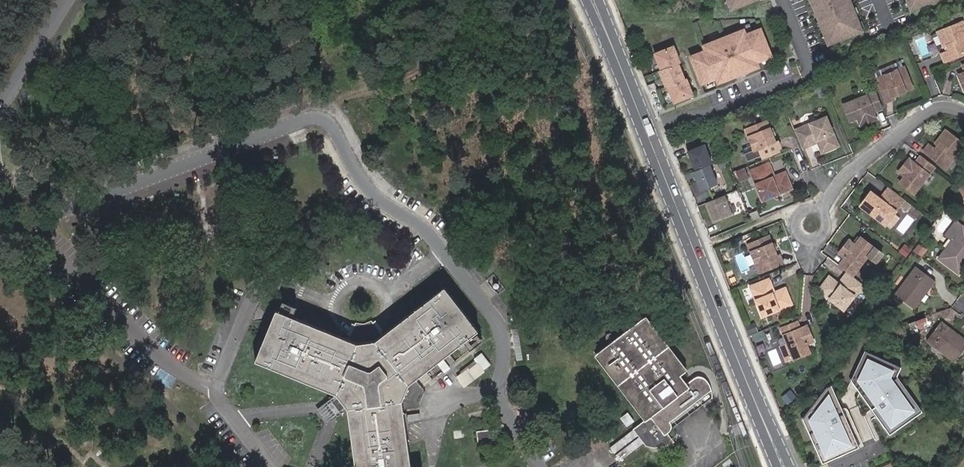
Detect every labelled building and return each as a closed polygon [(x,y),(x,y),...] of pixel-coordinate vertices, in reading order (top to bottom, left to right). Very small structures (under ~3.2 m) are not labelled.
[(727,1),(730,8),(730,9),(754,0),(726,0),(727,1)] [(810,1),(813,8),(819,24),(822,31),(825,39),(828,45),(829,47),(862,33),(862,32),(859,25),(856,18),(853,10),(849,0),(810,0),(810,1)] [(907,3),(910,10),(911,11),(940,0),(906,0),(907,3)] [(942,47),(946,46),(948,52),(941,54),(944,61),(963,52),(963,40),(963,38),(963,37),(963,32),(960,22),(936,32),(942,47)] [(705,52),(690,57),(701,85),(705,83),(712,80),(716,79),(718,84),(758,67),(756,62),(760,61),(766,58),(771,56),(760,29),(745,35),(743,30),(726,37),(727,40),(721,42),(720,40),(703,47),(705,52)] [(679,64),(673,48),(655,55),(661,71),(659,71),(666,88),(668,87),(674,103),(692,96),(685,79),(683,80),(677,65),(679,64)] [(898,92),(903,90),(912,86),(903,67),(876,78),(886,101),(893,98),(892,95),(898,92)] [(814,84),(817,96),(826,95),(824,83),(814,84)] [(873,111),(883,107),(876,91),(843,105),(850,121),(858,117),(861,125),(876,118),(873,111)] [(795,133),(802,150),(812,146),(811,143),(817,141),(818,143),(823,154),(839,147),(827,119),(795,133)] [(772,135),(770,131),(766,121),(745,130),(757,157),(781,148),(778,140),(775,142),(772,135)] [(936,148),(929,143),(924,150),(947,166),(955,155),(958,158),(963,149),(963,142),(946,128),(936,141),(939,143),(936,148)] [(688,152),(695,171),(709,165),(712,164),(704,145),(688,152)] [(935,164),(921,154),(915,162),(909,157),(899,170),(905,175),(900,182),(914,192),(935,164)] [(769,172),(772,171),(769,164),(751,171),(763,200),(791,189),(785,173),(775,177),(772,178),(769,172)] [(693,172),(701,191),(717,184),(709,165),(695,171),(693,172)] [(743,169),(734,171),(736,182),(746,180),(743,169)] [(963,209),(963,187),(961,184),(950,198),(963,209)] [(885,223),(904,198),(890,188),(886,194),(888,196),(884,201),(882,199),(871,191),(860,205),(885,223)] [(707,203),(714,220),(732,212),(725,195),(707,203)] [(914,208),(910,214),(920,223),(925,217),(914,208)] [(758,211),(749,215),(752,221),(760,218),(758,211)] [(955,222),(945,235),(951,240),(937,259),(957,274),(963,265),(963,229),(955,222)] [(846,271),(852,276),(874,246),(860,236),(855,243),(849,238),(838,252),(844,257),(838,265),(846,271)] [(774,250),(772,245),(768,237),(748,245),(760,273),(783,263),(780,255),(777,257),(774,250)] [(921,257),(926,249),(916,243),(911,251),(921,257)] [(926,285),(929,287),(934,281),(914,267),(894,294),(913,309),(919,300),(916,298),(926,285)] [(843,308),(862,283),(852,276),(846,271),(842,278),(844,280),(840,285),(837,283),(828,276),(818,289),(843,308)] [(770,288),(772,287),(769,280),(751,288),(763,317),(792,304),(786,289),(775,294),(773,295),(770,288)] [(919,300),(929,287),(926,285),(916,298),(919,300)] [(255,362),(338,394),(347,408),(355,466),(411,466),(402,400),(409,385),(464,342),(476,333),(478,331),(445,288),(384,335),(378,328),(372,320),(364,324),(356,323),(352,333),(349,339),(294,317),(279,311),(277,310),(255,362)] [(283,302),(279,311),(294,317),(297,307),(283,302)] [(644,319),(597,355),(647,419),(633,430),(634,431),(638,437),(640,439),(644,444),(649,441),(654,448),(659,448),(666,447),(671,445),(665,436),(668,435),(671,432),(671,427),(671,425),(670,422),(668,420),(710,387),(707,382),(704,378),(703,377),(700,376),(699,376),(697,377),(687,385),(680,376),(685,373),(644,319)] [(906,323),(908,331),(923,328),(921,319),(906,323)] [(947,327),(940,322),(927,341),(954,362),(963,348),(963,340),(959,337),(957,339),(945,330),(947,327)] [(782,329),(794,360),(810,353),(806,345),(814,342),(808,327),(800,330),(798,323),(782,329)] [(959,337),(947,327),(945,330),(957,339),(959,337)] [(483,342),(476,333),(464,342),(471,351),(483,342)] [(797,419),(819,466),(879,437),(874,423),(887,435),(918,412),(894,374),(902,363),(861,347),(847,381),(849,385),(845,394),(836,397),(828,383),(797,419)] [(413,389),(409,385),(402,400),(408,400),(413,389)] [(670,422),(712,390),(710,387),(668,420),(670,422)] [(347,408),(338,394),(321,406),(317,409),(327,423),(330,420),(347,408)] [(791,416),(800,406),(796,402),(786,412),(791,416)] [(622,418),(629,426),(634,422),(627,414),(622,418)] [(479,433),(481,451),(495,449),(492,431),(479,433)] [(634,431),(610,449),(615,454),(638,437),(634,431)] [(617,457),(621,462),(644,444),(640,439),(617,457)]
